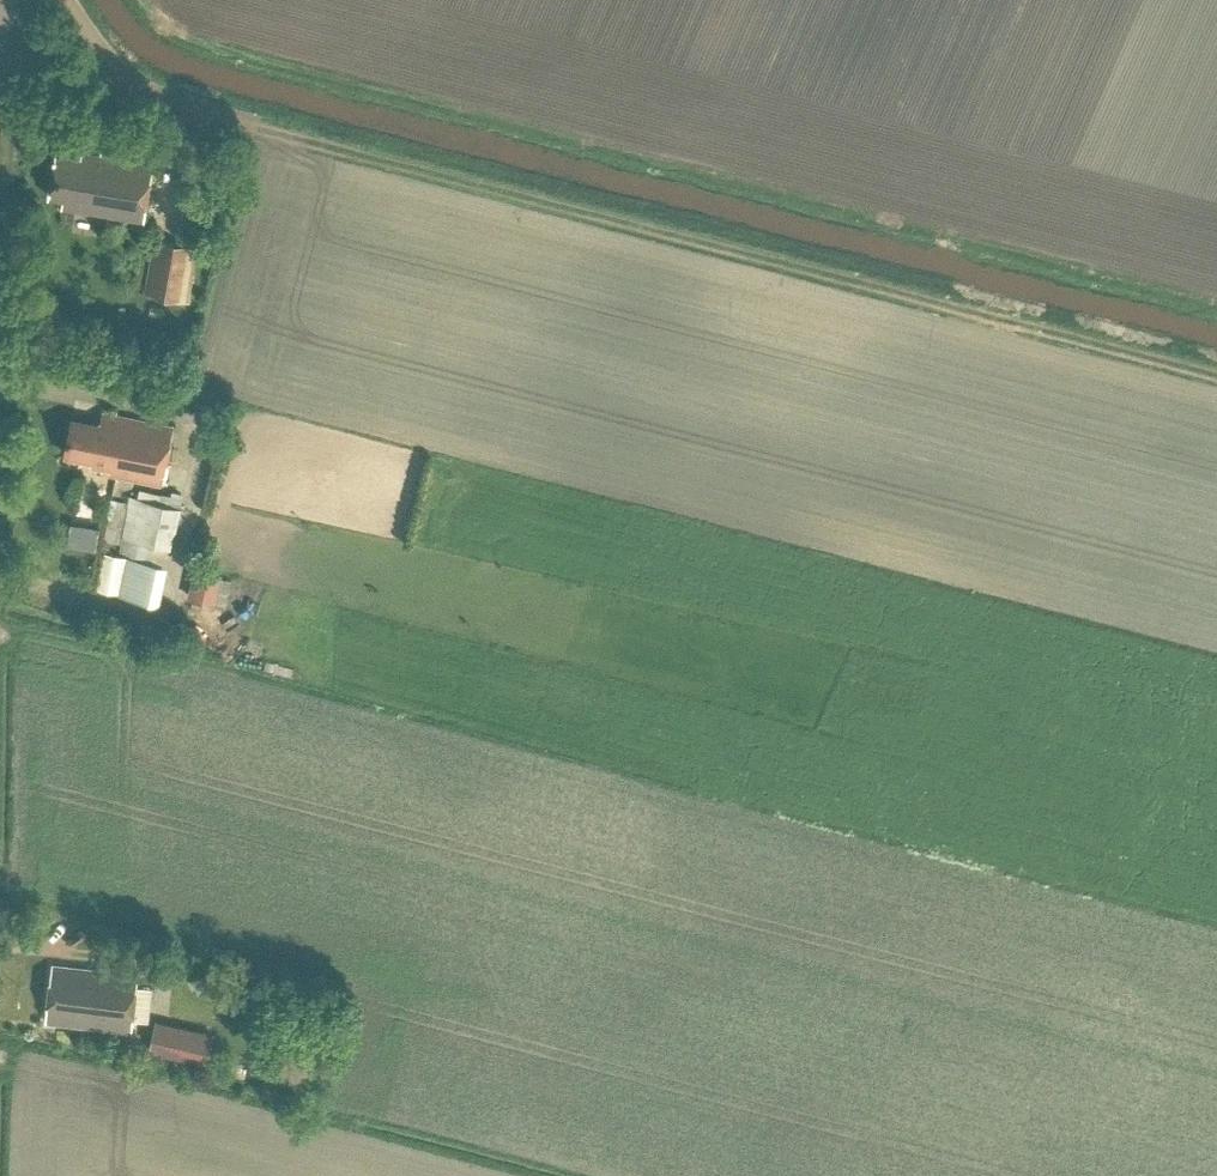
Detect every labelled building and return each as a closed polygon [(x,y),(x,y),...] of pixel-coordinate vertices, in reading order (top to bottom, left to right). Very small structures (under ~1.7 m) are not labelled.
[(82,149),(81,155),(57,151),(49,193),(64,196),(62,204),(145,218),(155,158),(101,149),(101,152),(82,149)] [(157,233),(146,286),(189,294),(199,242),(157,233)] [(110,469),(162,479),(174,424),(102,409),(100,422),(73,416),(66,450),(93,456),(92,460),(111,464),(110,469)] [(103,535),(120,539),(119,548),(128,550),(127,554),(121,590),(163,598),(171,556),(168,556),(170,541),(172,542),(175,523),(178,524),(185,487),(172,484),(171,489),(139,483),(138,491),(129,490),(128,497),(110,493),(103,535)] [(96,547),(100,524),(71,520),(68,543),(96,547)] [(99,586),(121,590),(127,554),(106,550),(99,586)] [(198,566),(192,593),(226,601),(232,574),(198,566)] [(46,1019),(131,1029),(138,972),(52,962),(46,1019)] [(149,1049),(180,1057),(187,1025),(157,1018),(149,1049)]
